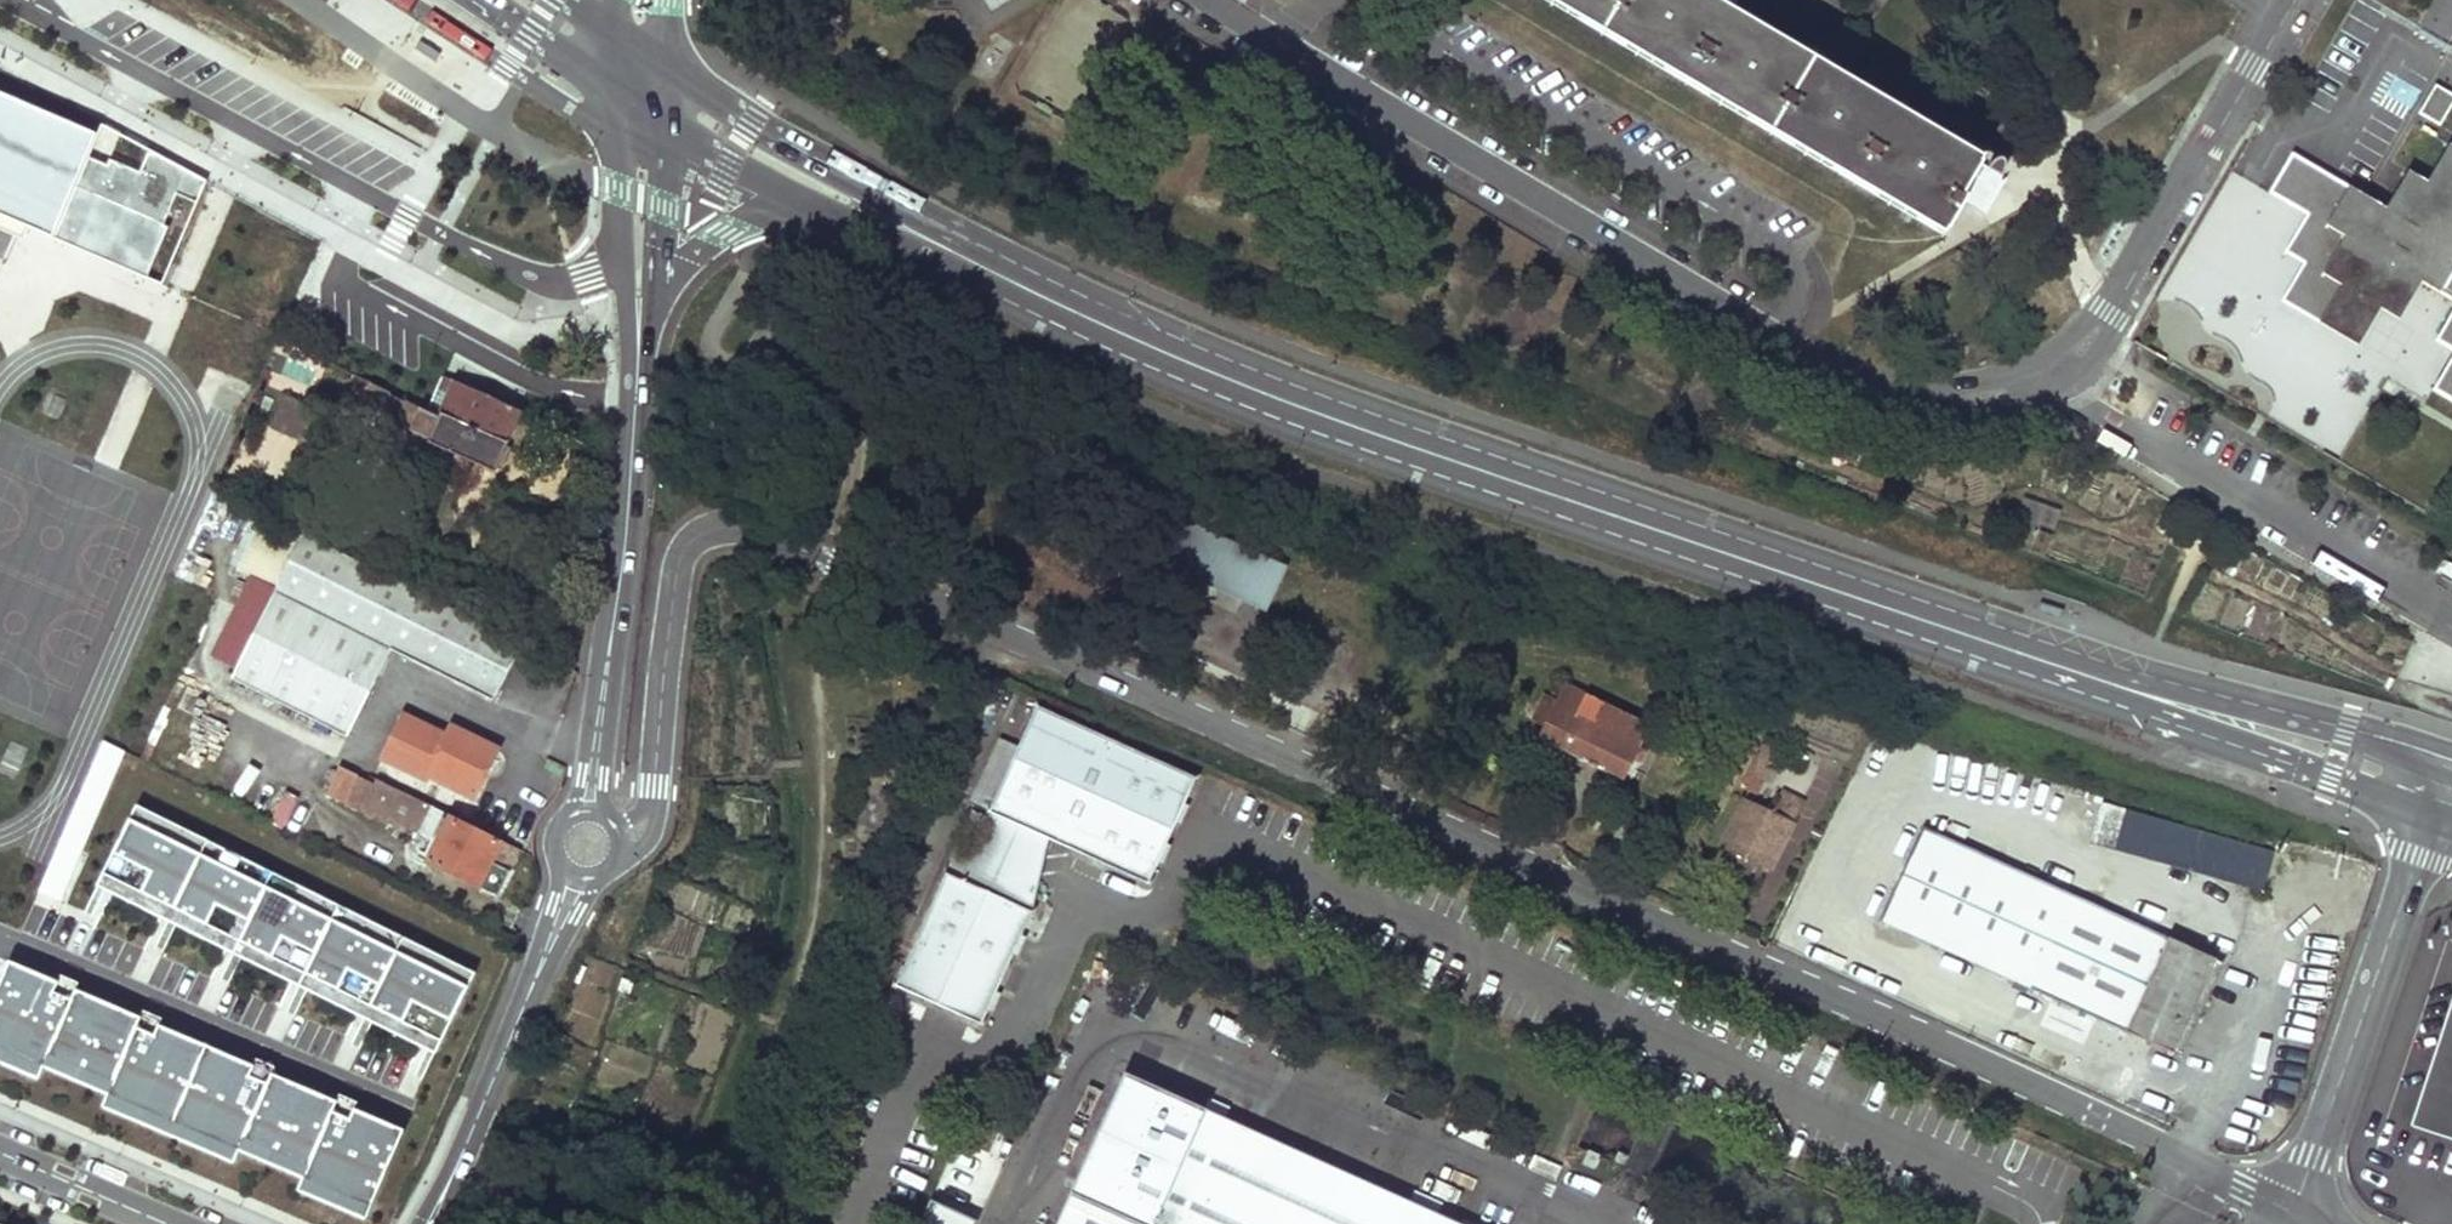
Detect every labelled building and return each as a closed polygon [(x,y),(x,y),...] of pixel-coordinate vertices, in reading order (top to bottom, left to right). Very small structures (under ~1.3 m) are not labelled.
[(1937,236),(1955,202),(1950,200),(1974,159),(1703,0),(1534,0),(1937,236)] [(416,48),(435,61),(440,54),(421,41),(416,48)] [(2417,115),(2437,127),(2451,101),(2451,97),(2434,86),(2417,115)] [(0,94),(0,216),(28,228),(148,279),(170,228),(165,225),(178,195),(198,204),(207,181),(102,125),(97,136),(0,94)] [(2292,157),(2269,196),(2306,219),(2357,250),(2315,323),(2357,347),(2379,309),(2399,320),(2419,285),(2451,305),(2451,149),(2442,143),(2419,183),(2400,172),(2378,208),(2292,157)] [(163,285),(198,204),(178,195),(165,225),(170,228),(148,279),(163,285)] [(28,228),(0,216),(0,229),(23,239),(28,228)] [(2357,250),(2306,219),(2285,255),(2302,264),(2281,303),(2315,323),(2357,250)] [(2436,339),(2451,349),(2451,312),(2436,339)] [(2433,389),(2451,400),(2451,355),(2433,389)] [(499,473),(518,412),(437,387),(429,411),(349,386),(338,422),(499,473)] [(281,398),(267,433),(311,451),(325,416),(281,398)] [(493,699),(520,645),(262,517),(235,571),(275,591),(231,680),(347,738),(392,649),(493,699)] [(1285,569),(1178,519),(1159,558),(1267,609),(1285,569)] [(2038,610),(2060,617),(2062,609),(2040,602),(2038,610)] [(1649,735),(1558,692),(1552,706),(1541,701),(1528,727),(1539,733),(1534,746),(1620,787),(1626,772),(1631,775),(1644,745),(1649,735)] [(1034,706),(1016,746),(1056,763),(1073,724),(1034,706)] [(451,728),(447,737),(404,716),(383,759),(430,782),(433,776),(474,796),(497,751),(451,728)] [(1146,885),(1194,778),(1073,724),(1056,763),(1016,746),(986,812),(990,814),(960,881),(944,874),(893,987),(980,1025),(1030,913),(1014,905),(1043,839),(1046,840),(1053,827),(1078,838),(1073,852),(1146,885)] [(1654,750),(1644,745),(1631,775),(1640,780),(1654,750)] [(1772,758),(1758,751),(1740,789),(1754,795),(1772,758)] [(426,863),(497,897),(509,871),(507,870),(518,849),(376,780),(374,784),(356,776),(357,775),(340,767),(326,795),(388,825),(391,819),(437,841),(426,863)] [(1773,814),(1741,800),(1720,847),(1736,854),(1728,869),(1743,875),(1750,860),(1770,870),(1802,803),(1783,793),(1773,814)] [(475,974),(137,806),(103,874),(441,1042),(475,974)] [(2200,839),(2128,815),(2115,852),(2187,877),(2260,901),(2273,864),(2200,839)] [(1046,840),(1073,852),(1078,838),(1053,827),(1046,840)] [(2217,975),(1923,836),(1879,927),(2174,1068),(2217,975)] [(1030,913),(1046,840),(1043,839),(1014,905),(1030,913)] [(75,867),(54,858),(40,892),(61,901),(75,867)] [(441,1042),(103,874),(97,886),(435,1054),(441,1042)] [(9,962),(0,984),(0,1062),(3,1063),(8,1052),(44,1068),(49,1056),(113,1083),(108,1096),(239,1152),(245,1140),(308,1168),(303,1180),(371,1209),(404,1132),(9,962)] [(2406,1121),(2451,1138),(2451,994),(2406,1121)] [(235,996),(228,1018),(251,1025),(258,1004),(235,996)] [(39,1079),(44,1068),(8,1052),(3,1063),(39,1079)] [(113,1083),(49,1056),(44,1068),(108,1096),(113,1083)] [(1123,1074),(1056,1223),(1456,1223),(1123,1074)] [(239,1152),(108,1096),(102,1108),(234,1165),(239,1152)] [(308,1168),(245,1140),(239,1152),(303,1180),(308,1168)] [(366,1220),(371,1209),(303,1180),(298,1191),(366,1220)] [(924,1223),(968,1223),(930,1208),(924,1223)]
